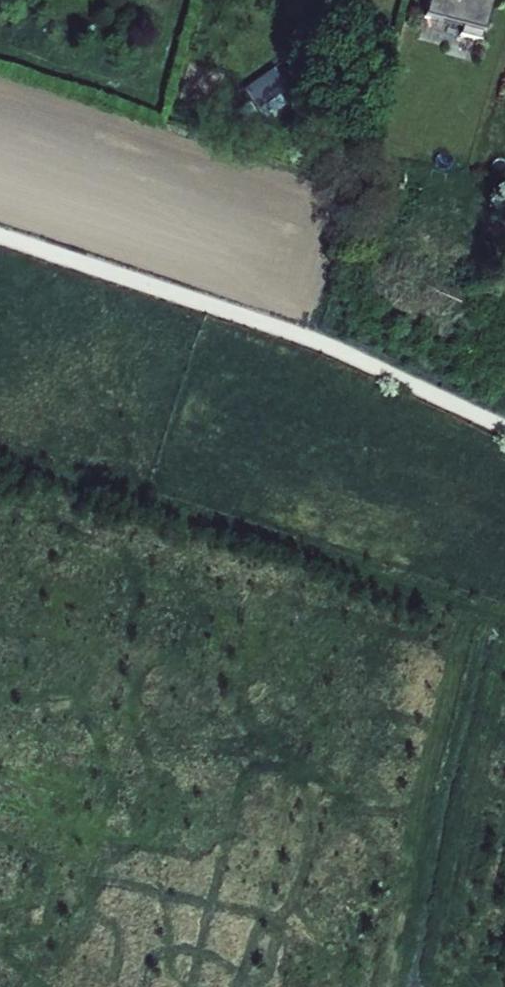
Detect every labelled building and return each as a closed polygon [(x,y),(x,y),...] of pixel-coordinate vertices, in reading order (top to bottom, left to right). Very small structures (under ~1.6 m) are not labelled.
[(424,19),(461,29),(459,36),(481,42),(491,3),(482,0),(429,0),(424,19)]
